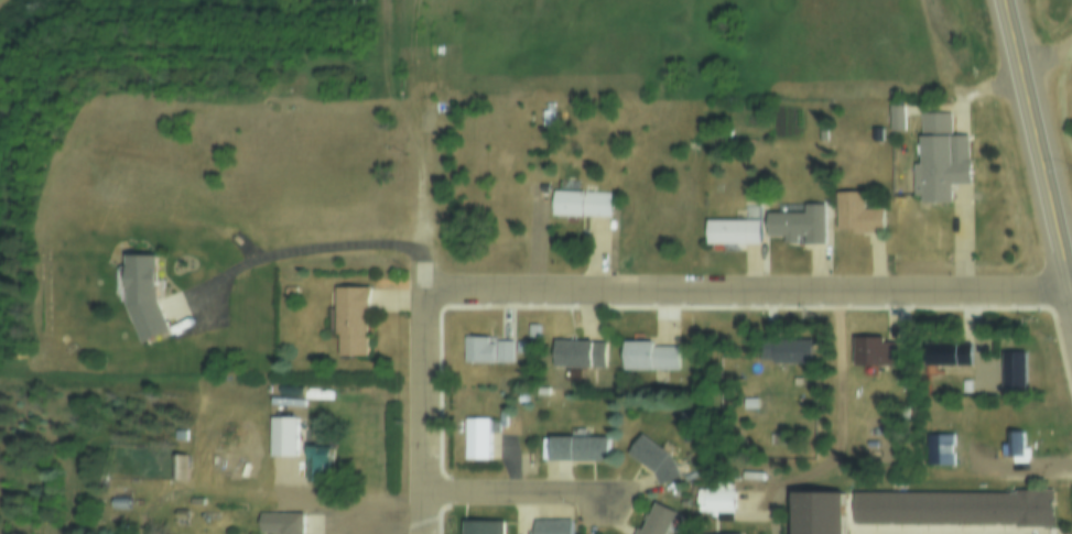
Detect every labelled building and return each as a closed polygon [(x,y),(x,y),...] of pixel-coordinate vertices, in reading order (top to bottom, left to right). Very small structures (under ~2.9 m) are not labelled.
[(950,133),(967,133),(967,184),(950,184),(950,201),(919,203),(919,111),(949,111),(950,133)] [(539,112),(552,112),(552,129),(539,129),(539,112)] [(836,190),(862,190),(862,207),(882,207),(882,229),(836,230),(836,190)] [(551,193),(608,195),(607,215),(581,215),(581,220),(550,219),(551,193)] [(746,203),(757,203),(757,212),(746,212),(746,203)] [(803,210),(803,204),(823,204),(823,242),(803,242),(803,232),(767,233),(766,211),(803,210)] [(706,219),(745,219),(745,217),(759,217),(759,242),(719,242),(719,243),(706,243),(706,219)] [(124,255),(153,255),(153,296),(171,331),(141,346),(124,312),(124,255)] [(333,288),(365,288),(366,357),(336,357),(336,337),(333,337),(333,288)] [(527,325),(537,324),(537,338),(527,338),(527,325)] [(854,335),(881,335),(881,340),(896,340),(896,364),(854,364),(854,335)] [(759,336),(811,336),(811,361),(771,361),(771,357),(759,357),(759,336)] [(463,337),(487,337),(487,345),(492,345),(492,362),(463,362),(463,337)] [(552,339),(603,339),(603,364),(552,366),(552,339)] [(923,339),(968,339),(968,363),(923,363),(923,339)] [(651,344),(675,342),(676,366),(651,366),(651,368),(621,368),(621,340),(651,340),(651,344)] [(496,349),(505,349),(505,360),(496,360),(496,349)] [(743,395),(756,394),(756,405),(743,405),(743,395)] [(294,418),(294,459),(269,459),(268,418),(294,418)] [(463,418),(487,418),(487,459),(463,459),(463,418)] [(1007,444),(1007,428),(1021,428),(1021,458),(1007,458),(1007,455),(999,455),(999,444),(1007,444)] [(925,431),(951,431),(951,464),(927,464),(925,431)] [(641,433),(670,455),(679,475),(657,484),(651,470),(626,453),(641,433)] [(549,437),(606,437),(606,460),(549,461),(549,437)] [(306,448),(329,448),(329,476),(321,476),(321,488),(306,489),(306,448)] [(170,457),(184,457),(184,483),(170,483),(170,457)] [(695,483),(732,483),(732,511),(695,511),(695,483)] [(842,491),(842,533),(791,533),(791,491),(842,491)] [(852,524),(852,491),(1050,491),(1050,526),(1015,526),(1015,524),(852,524)] [(675,512),(664,533),(631,533),(636,525),(640,527),(653,501),(675,512)] [(301,511),(301,533),(275,533),(275,532),(257,532),(257,512),(301,511)] [(571,517),(571,533),(532,533),(532,517),(571,517)] [(500,521),(500,533),(463,533),(463,521),(500,521)]
